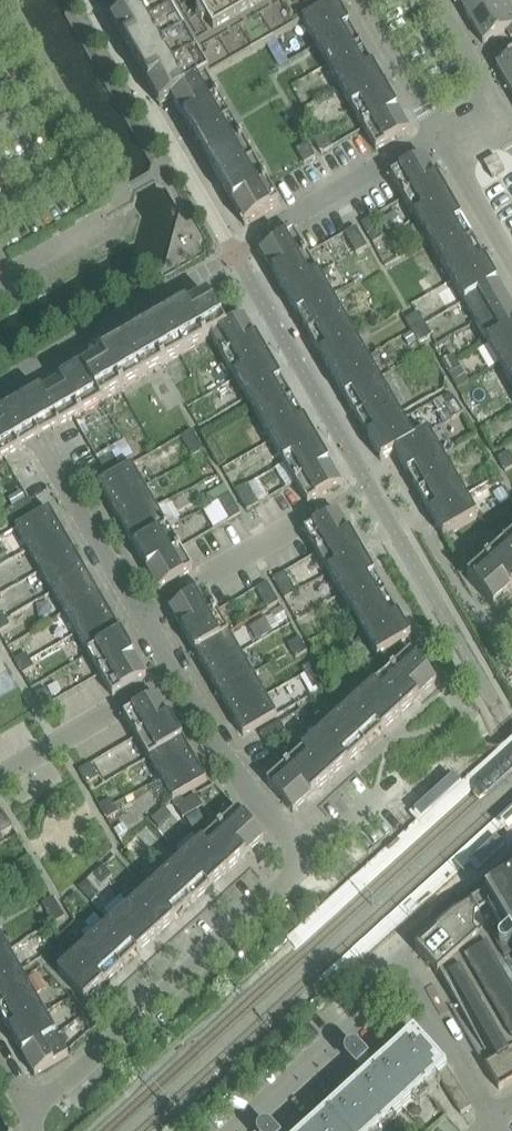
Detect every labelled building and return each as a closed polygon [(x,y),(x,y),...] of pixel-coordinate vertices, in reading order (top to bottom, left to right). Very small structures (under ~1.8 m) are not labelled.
[(124,15),(165,87),(173,100),(206,81),(303,24),(337,5),(334,0),(150,0),(124,15)] [(472,22),(508,1),(507,0),(462,0),(460,1),(472,22)] [(472,22),(484,44),(507,31),(511,38),(511,8),(508,1),(472,22)] [(303,24),(328,67),(352,108),(386,89),(337,5),(303,24)] [(497,67),(510,88),(511,87),(511,58),(497,67)] [(231,123),(219,102),(206,81),(173,100),(193,136),(193,137),(196,143),(231,123)] [(410,131),(395,104),(386,89),(352,108),(377,151),(410,131)] [(255,165),(243,144),(231,123),(196,143),(200,149),(201,149),(221,184),(255,165)] [(318,147),(329,140),(325,133),(314,140),(318,147)] [(329,140),(318,147),(322,153),(333,147),(329,140)] [(300,157),(312,150),(308,143),(297,150),(300,157)] [(312,150),(300,157),(304,163),(316,157),(312,150)] [(496,156),(484,163),(492,177),(505,170),(496,156)] [(425,157),(391,176),(404,199),(416,218),(450,199),(425,157)] [(221,184),(233,205),(241,218),(240,219),(244,226),(245,225),(246,226),(279,207),(255,165),(221,184)] [(498,282),(474,240),(465,226),(466,225),(463,219),(462,220),(450,199),(416,218),(464,301),(498,282)] [(396,212),(382,220),(389,231),(402,224),(396,212)] [(366,230),(377,223),(374,217),(362,223),(366,230)] [(370,237),(381,230),(377,223),(366,230),(370,237)] [(349,240),(360,233),(356,227),(345,233),(349,240)] [(381,230),(370,237),(374,243),(385,237),(381,230)] [(319,275),(307,255),(294,233),(261,252),(285,295),(319,275)] [(360,233),(349,240),(353,247),(364,240),(360,233)] [(364,240),(353,247),(356,253),(368,247),(364,240)] [(367,358),(343,316),(319,275),(285,295),(297,315),(296,316),(300,322),(301,322),(333,378),(367,358)] [(510,303),(498,282),(464,301),(476,322),(510,303)] [(206,341),(212,338),(227,329),(227,328),(208,295),(207,295),(206,294),(200,298),(200,299),(165,319),(185,353),(206,341)] [(488,343),(511,329),(511,306),(510,303),(476,322),(488,343)] [(412,316),(419,328),(425,324),(419,313),(412,316)] [(419,328),(412,316),(405,320),(412,332),(419,328)] [(236,380),(270,360),(245,317),(227,328),(227,329),(212,338),(236,380)] [(144,377),(164,365),(185,353),(165,319),(129,340),(129,339),(123,343),(144,377)] [(432,335),(425,324),(419,328),(425,339),(432,335)] [(418,343),(425,339),(419,328),(412,332),(417,340),(418,343)] [(488,343),(511,384),(511,329),(488,343)] [(412,332),(403,337),(409,345),(417,340),(412,332)] [(102,401),(123,389),(144,377),(123,343),(117,346),(118,347),(82,367),(102,401)] [(446,368),(457,361),(453,355),(442,361),(446,368)] [(415,441),(391,399),(367,358),(333,378),(365,433),(365,434),(368,440),(369,440),(382,461),(395,453),(415,441)] [(318,443),(294,401),(285,387),(286,386),(282,380),(270,360),(236,380),(284,462),(318,443)] [(457,361),(446,368),(450,375),(461,368),(457,361)] [(40,392),(60,426),(102,401),(82,367),(40,392)] [(201,402),(214,394),(208,383),(194,391),(201,402)] [(34,396),(20,405),(0,415),(0,417),(19,450),(38,438),(60,426),(40,392),(34,396)] [(448,413),(460,406),(456,399),(444,406),(446,408),(448,413)] [(460,406),(448,413),(452,419),(464,413),(460,406)] [(446,408),(437,412),(443,424),(452,419),(448,413),(446,408)] [(5,458),(19,450),(0,417),(0,460),(5,458)] [(185,444),(197,437),(193,431),(181,437),(185,444)] [(478,518),(453,475),(428,433),(415,441),(395,453),(407,473),(406,473),(409,480),(410,479),(444,537),(478,518)] [(137,441),(142,454),(159,448),(154,435),(137,441)] [(189,450),(201,444),(197,437),(185,444),(189,450)] [(284,462),(296,483),(308,505),(342,485),(318,443),(284,462)] [(126,444),(112,452),(113,454),(120,465),(134,457),(126,444)] [(201,444),(189,450),(193,457),(204,450),(201,444)] [(511,458),(511,456),(509,451),(498,458),(502,464),(511,458)] [(106,457),(113,469),(120,465),(113,454),(106,457)] [(99,461),(106,473),(113,469),(106,457),(99,461)] [(502,464),(506,471),(511,467),(511,458),(502,464)] [(98,485),(111,507),(145,487),(132,465),(98,485)] [(240,498),(251,491),(247,484),(236,491),(240,498)] [(174,485),(162,490),(169,504),(181,499),(174,485)] [(224,485),(206,496),(212,505),(218,501),(230,494),(224,485)] [(123,527),(157,508),(145,487),(111,507),(123,527)] [(494,494),(499,503),(508,498),(503,489),(494,494)] [(243,504),(255,498),(251,491),(240,498),(243,504)] [(222,508),(234,501),(230,494),(218,501),(222,508)] [(255,498),(243,504),(247,511),(259,504),(255,498)] [(35,510),(29,499),(22,503),(29,514),(35,510)] [(234,501),(222,508),(226,514),(238,508),(234,501)] [(29,514),(22,503),(15,506),(22,518),(29,514)] [(15,506),(9,510),(16,522),(22,518),(15,506)] [(135,548),(169,529),(157,508),(123,527),(135,548)] [(238,508),(226,514),(230,521),(242,514),(238,508)] [(29,551),(62,531),(50,509),(16,529),(29,551)] [(329,575),(363,555),(339,512),(305,532),(329,575)] [(135,548),(145,565),(160,590),(193,571),(169,529),(135,548)] [(74,552),(62,531),(29,551),(41,572),(74,552)] [(511,591),(511,554),(504,546),(468,579),(494,608),(495,607),(496,607),(501,603),(500,602),(511,591)] [(53,592),(86,573),(74,552),(41,572),(53,592)] [(406,657),(411,653),(417,647),(399,617),(400,616),(396,610),(396,611),(363,555),(329,575),(378,658),(400,646),(406,657)] [(277,586),(289,579),(285,572),(274,579),(277,586)] [(65,613),(98,593),(86,573),(53,592),(65,613)] [(289,579),(277,586),(281,592),(293,586),(289,579)] [(260,596),(272,589),(268,582),(256,589),(260,596)] [(293,586),(281,592),(285,599),(297,592),(293,586)] [(272,589),(260,596),(264,602),(275,596),(272,589)] [(171,610),(186,636),(195,652),(229,632),(205,590),(171,610)] [(77,634),(110,614),(98,593),(65,613),(77,634)] [(275,596),(264,602),(268,609),(279,602),(275,596)] [(282,606),(271,613),(277,624),(288,618),(282,606)] [(89,655),(122,635),(110,614),(77,634),(89,655)] [(0,623),(0,632),(10,626),(6,620),(0,623)] [(265,620),(250,629),(257,640),(272,632),(265,620)] [(207,673),(241,653),(229,632),(195,652),(207,673)] [(89,655),(101,675),(113,697),(147,677),(122,635),(89,655)] [(292,651),(304,645),(300,638),(288,645),(292,651)] [(304,645),(292,651),(296,658),(308,651),(304,645)] [(219,693),(253,674),(241,653),(207,673),(219,693)] [(406,657),(392,670),(374,686),(401,715),(437,682),(411,653),(406,657)] [(19,668),(30,661),(26,654),(15,661),(19,668)] [(30,661),(19,668),(23,674),(34,668),(30,661)] [(306,676),(318,669),(314,662),(303,669),(306,676)] [(318,669),(306,676),(310,682),(322,676),(318,669)] [(253,674),(219,693),(231,714),(265,695),(253,674)] [(322,676),(310,682),(314,689),(326,682),(322,676)] [(57,683),(46,689),(50,695),(51,697),(62,691),(57,683)] [(374,686),(339,718),(303,750),(330,779),(377,736),(378,737),(384,732),(383,731),(401,715),(374,686)] [(39,702),(50,695),(46,689),(35,695),(39,702)] [(39,702),(43,709),(50,704),(54,702),(51,697),(50,695),(39,702)] [(231,714),(244,736),(278,716),(265,695),(231,714)] [(158,696),(124,716),(149,758),(183,739),(158,696)] [(274,726),(281,738),(288,734),(281,722),(274,726)] [(268,730),(274,741),(281,738),(274,726),(268,730)] [(274,741),(268,730),(261,734),(267,745),(274,741)] [(161,779),(195,759),(183,739),(149,758),(161,779)] [(303,750),(286,766),(267,783),(293,812),(330,779),(303,750)] [(207,781),(195,759),(161,779),(173,801),(207,781)] [(83,778),(95,771),(91,764),(79,771),(83,778)] [(95,771),(83,778),(87,784),(99,778),(95,771)] [(190,799),(197,810),(203,806),(197,795),(190,799)] [(103,812),(115,806),(111,799),(99,806),(103,812)] [(197,810),(190,799),(183,803),(190,814),(197,810)] [(190,814),(183,803),(177,806),(183,818),(190,814)] [(495,820),(504,830),(511,823),(511,805),(495,820)] [(115,806),(103,812),(107,819),(119,812),(115,806)] [(165,808),(153,819),(160,826),(172,816),(165,808)] [(202,843),(228,872),(264,839),(238,810),(202,843)] [(199,813),(188,819),(194,829),(205,823),(199,813)] [(10,820),(6,814),(0,817),(0,826),(10,820)] [(0,826),(0,831),(2,834),(13,827),(10,820),(0,826)] [(123,824),(115,830),(119,836),(128,831),(123,824)] [(135,836),(124,844),(130,852),(141,843),(135,836)] [(202,843),(166,875),(131,907),(157,936),(175,920),(175,921),(181,916),(180,915),(228,872),(202,843)] [(98,871),(107,881),(113,876),(104,866),(98,871)] [(42,876),(38,869),(26,876),(30,882),(42,876)] [(107,881),(98,871),(92,876),(101,886),(107,881)] [(89,879),(80,887),(92,900),(100,892),(89,879)] [(490,894),(456,913),(416,950),(427,963),(438,975),(439,973),(458,1006),(453,1009),(499,1090),(511,1082),(511,881),(495,891),(490,894)] [(58,904),(54,897),(42,904),(46,910),(58,904)] [(50,917),(62,910),(58,904),(46,910),(50,917)] [(131,907),(95,940),(59,972),(85,1001),(134,957),(134,958),(140,953),(139,952),(157,936),(131,907)] [(62,910),(50,917),(54,924),(66,917),(62,910)] [(0,936),(0,956),(8,951),(0,936)] [(33,993),(8,951),(0,956),(0,1015),(23,1054),(57,1034),(33,993)] [(37,975),(27,981),(35,995),(45,989),(37,975)] [(83,1021),(89,1015),(80,1006),(74,1011),(83,1021)] [(83,1021),(92,1031),(98,1025),(89,1015),(83,1021)] [(425,1089),(438,1078),(447,1069),(414,1032),(391,1052),(425,1089)] [(57,1034),(23,1054),(35,1075),(69,1056),(57,1034)] [(346,1054),(346,1055),(347,1057),(347,1058),(348,1059),(355,1067),(360,1073),(371,1063),(366,1057),(359,1050),(357,1049),(356,1048),(355,1047),(353,1047),(352,1047),(350,1048),(349,1049),(348,1050),(347,1051),(346,1053),(346,1054)] [(425,1089),(391,1052),(370,1072),(403,1109),(425,1089)] [(447,1069),(438,1078),(441,1082),(442,1082),(452,1076),(448,1070),(447,1069)] [(403,1109),(370,1072),(348,1092),(381,1129),(403,1109)] [(452,1076),(442,1082),(446,1090),(457,1084),(452,1076)] [(457,1084),(446,1090),(451,1098),(462,1092),(457,1084)] [(343,1130),(379,1130),(381,1129),(348,1092),(326,1112),(343,1130)] [(462,1092),(451,1098),(456,1106),(466,1100),(462,1092)] [(466,1100),(456,1106),(461,1114),(472,1108),(466,1100)] [(326,1112),(305,1130),(343,1130),(326,1112)]
